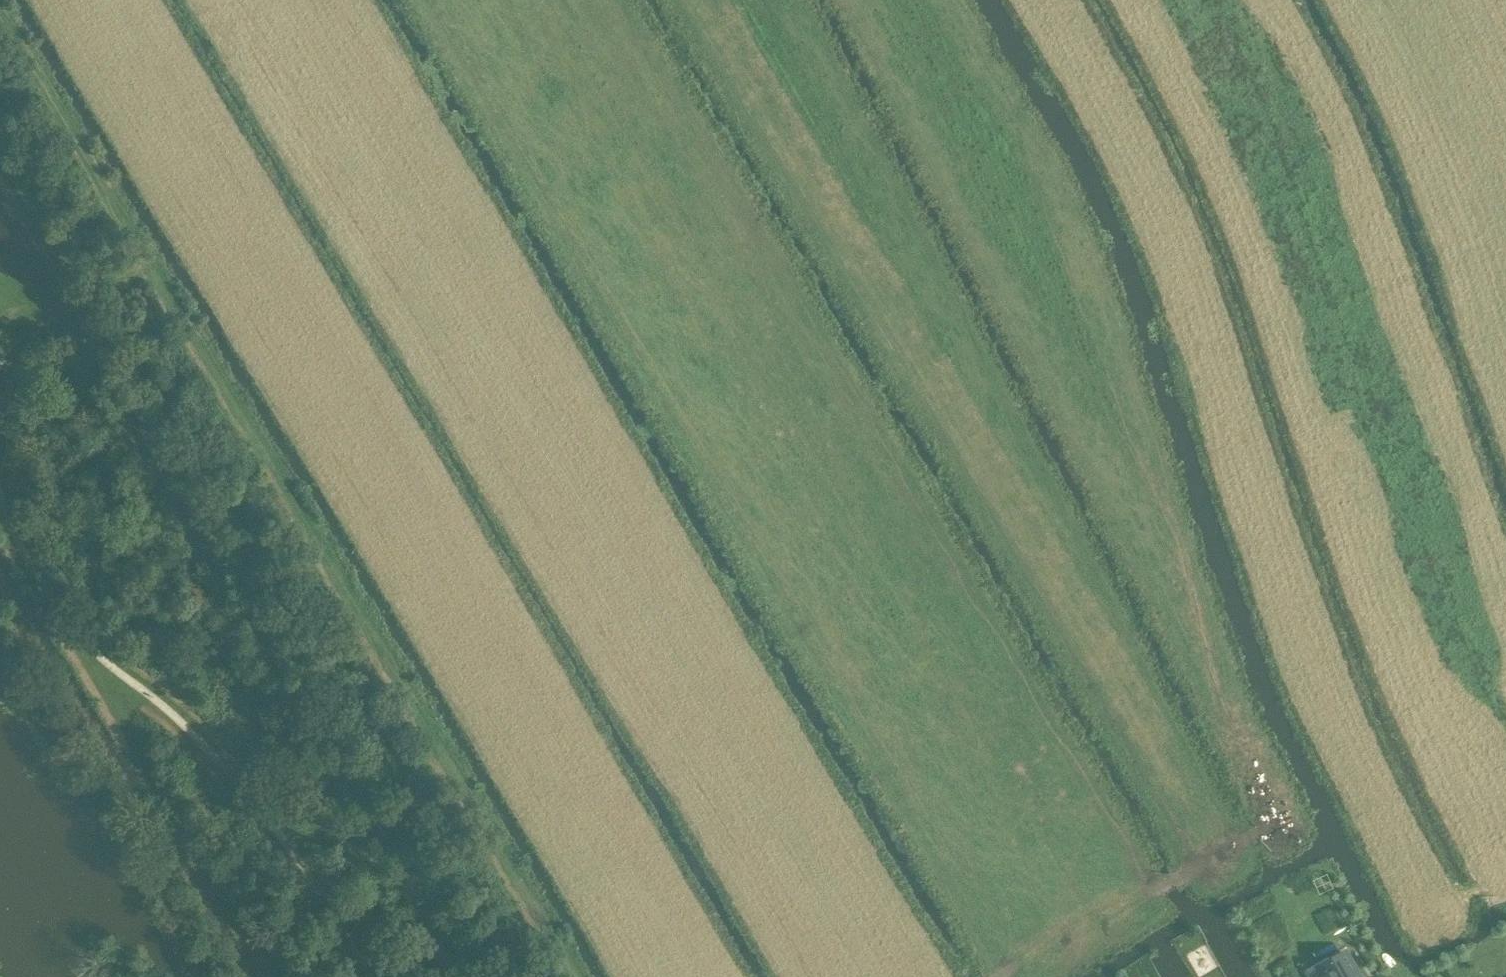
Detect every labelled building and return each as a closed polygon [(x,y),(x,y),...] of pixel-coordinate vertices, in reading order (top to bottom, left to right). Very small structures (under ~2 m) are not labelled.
[(1324,966),(1330,976),(1329,976),(1361,976),(1347,953),(1324,966)]
